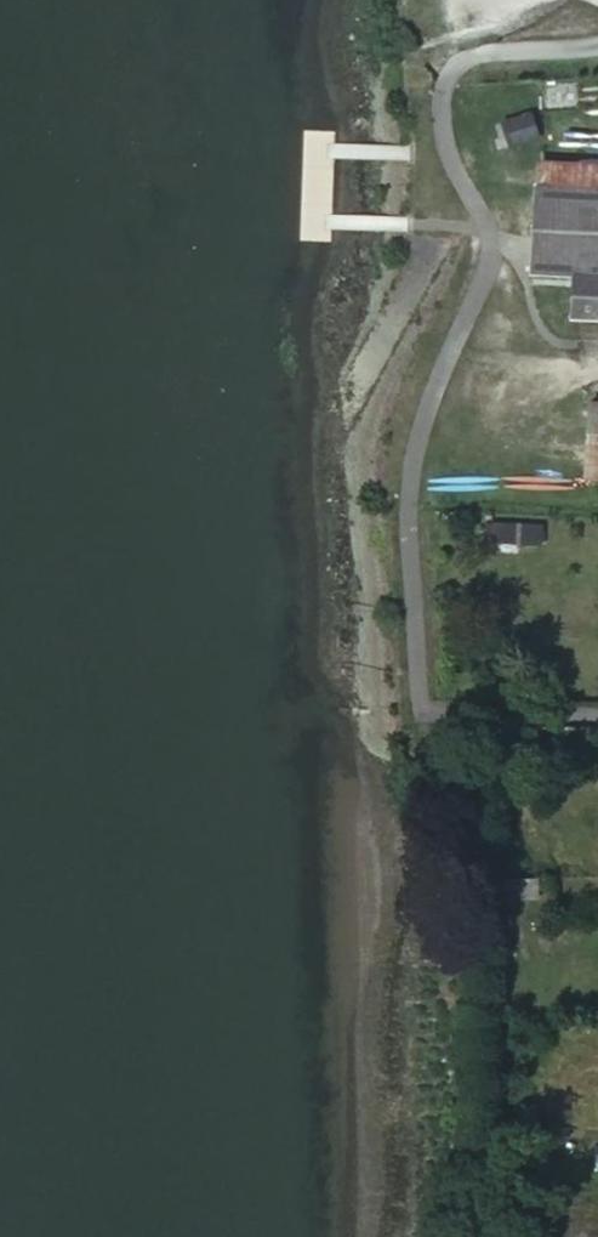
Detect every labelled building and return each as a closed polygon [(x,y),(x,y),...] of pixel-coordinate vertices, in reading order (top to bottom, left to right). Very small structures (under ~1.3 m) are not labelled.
[(518,97),(493,104),(499,128),(525,122),(518,97)] [(518,158),(514,274),(555,274),(555,319),(597,321),(597,162),(518,158)] [(547,390),(549,466),(597,465),(597,391),(547,390)] [(486,521),(485,544),(542,547),(543,524),(486,521)]
